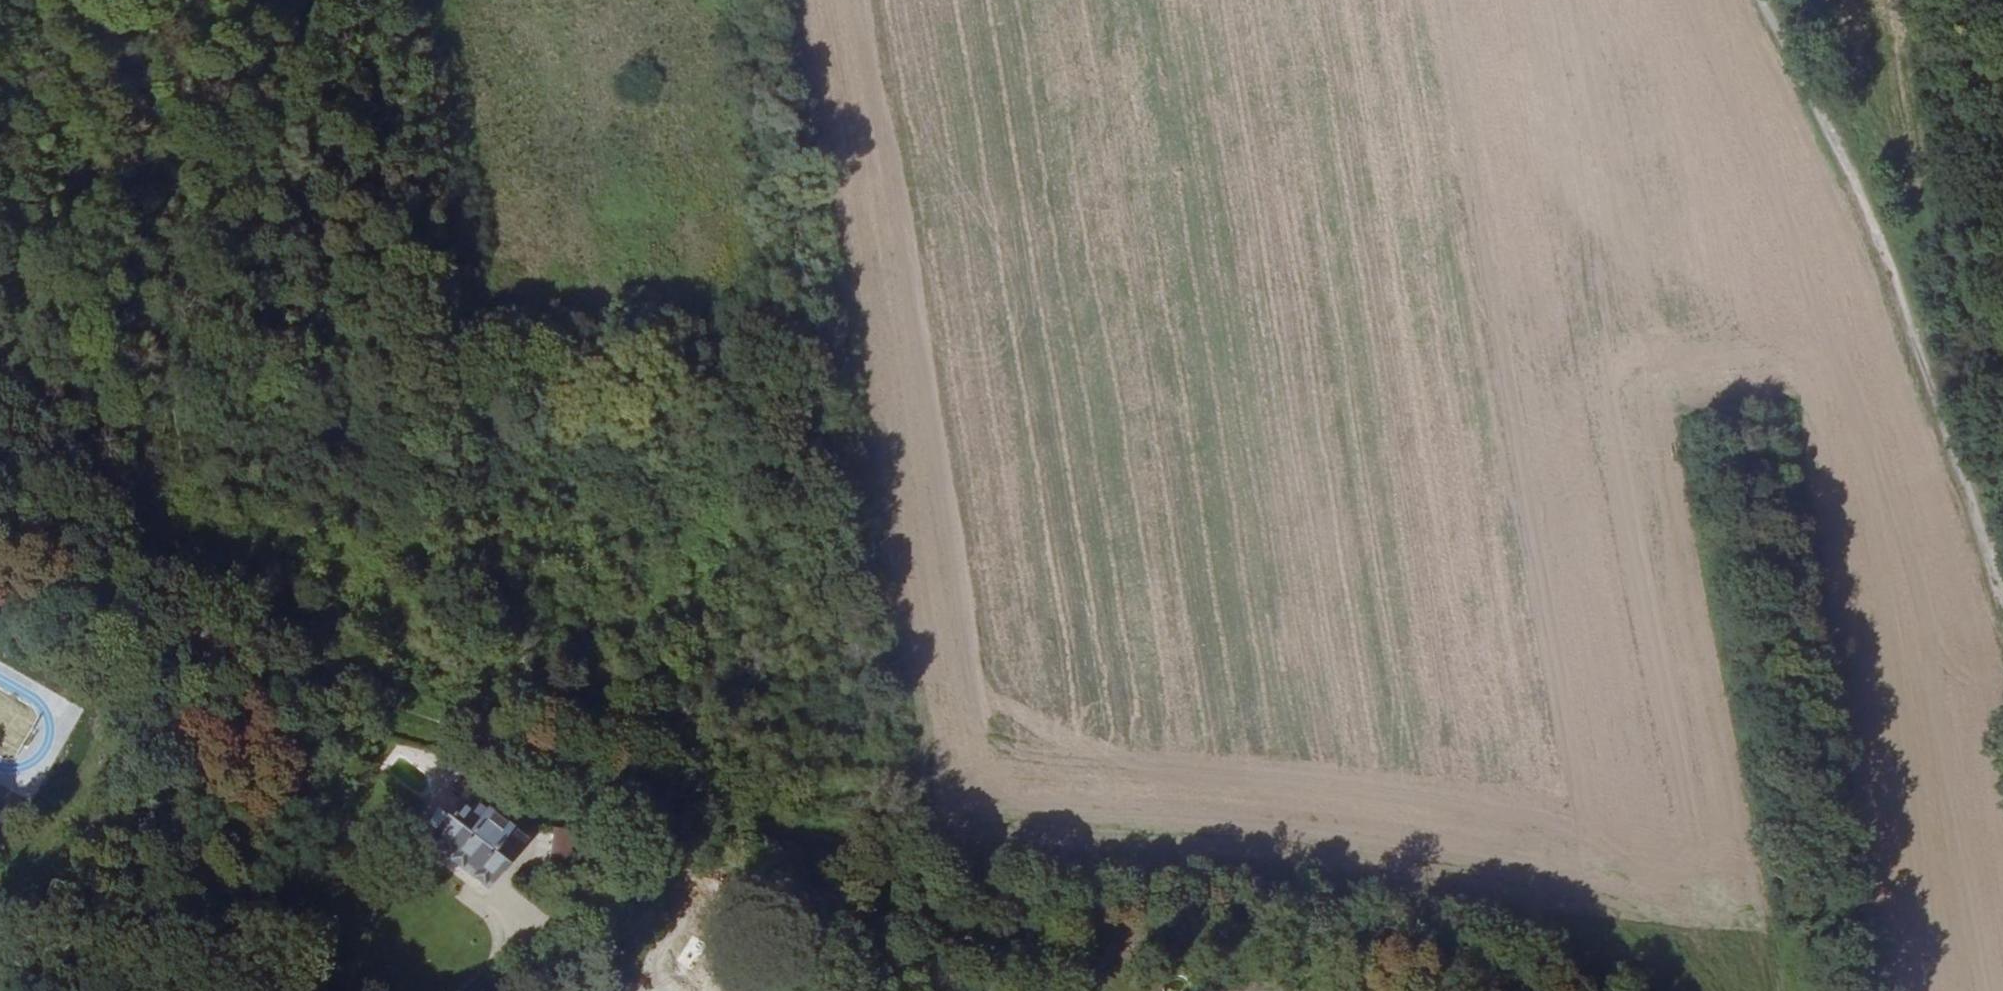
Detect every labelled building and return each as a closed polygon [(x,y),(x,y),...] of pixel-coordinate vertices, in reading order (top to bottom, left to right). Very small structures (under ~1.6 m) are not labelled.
[(521,841),(467,798),(432,843),(486,885),(521,841)] [(570,834),(554,833),(550,868),(566,870),(570,834)] [(530,878),(516,867),(513,871),(529,883),(551,887),(551,882),(530,878)]
